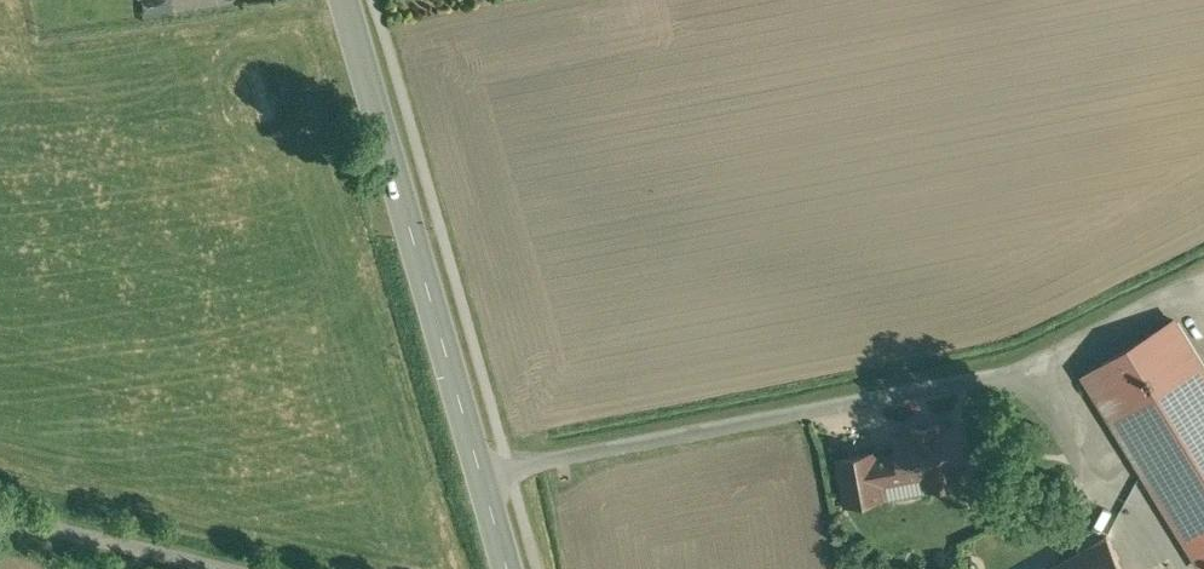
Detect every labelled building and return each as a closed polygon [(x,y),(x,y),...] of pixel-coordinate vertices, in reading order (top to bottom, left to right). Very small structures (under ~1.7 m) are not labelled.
[(1174,319),(1085,374),(1203,568),(1203,368),(1174,319)] [(940,424),(911,429),(912,434),(897,437),(900,453),(876,457),(881,482),(926,473),(928,486),(957,481),(954,468),(966,466),(959,425),(941,429),(940,424)] [(875,452),(839,459),(847,501),(883,495),(881,482),(876,457),(875,452)] [(1074,480),(1050,494),(1065,522),(1090,507),(1074,480)] [(1048,568),(1126,568),(1107,535),(1048,568)]
